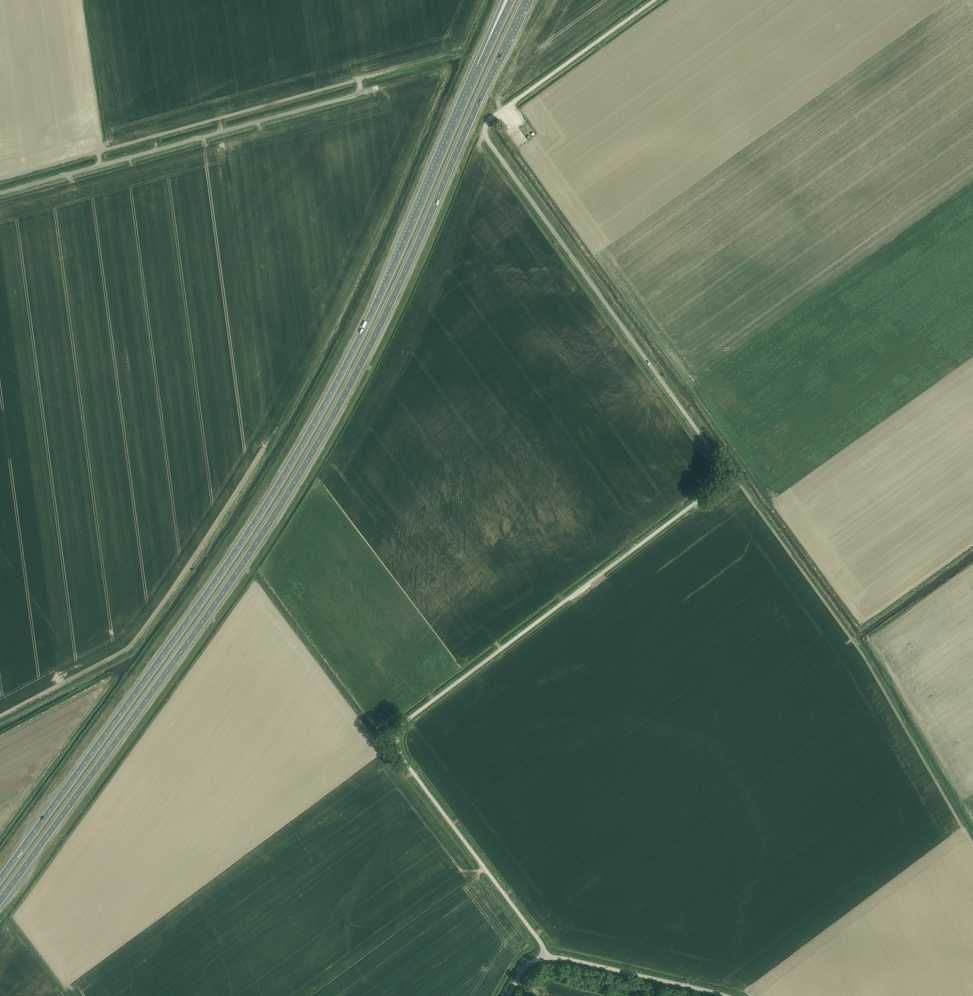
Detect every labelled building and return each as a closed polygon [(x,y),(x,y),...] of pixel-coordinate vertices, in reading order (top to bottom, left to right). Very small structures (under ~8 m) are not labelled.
[(523,126),(527,133),(529,131),(532,136),(536,134),(530,123),(523,126)]
